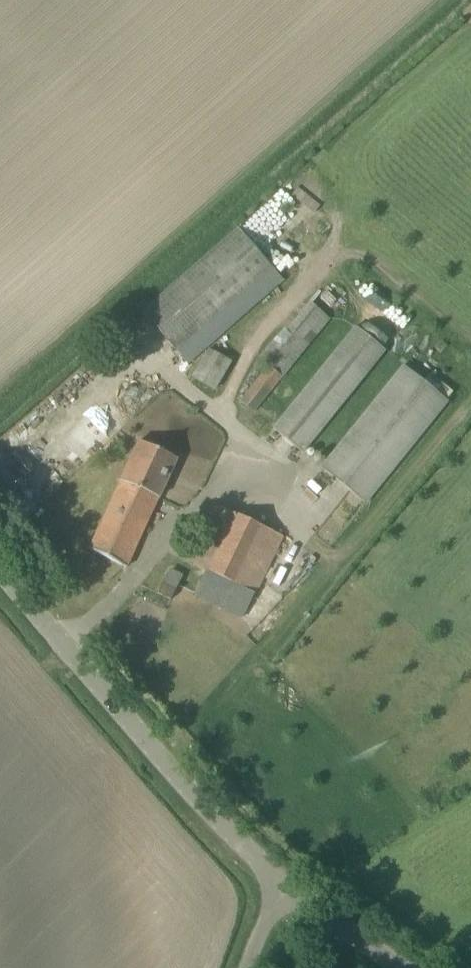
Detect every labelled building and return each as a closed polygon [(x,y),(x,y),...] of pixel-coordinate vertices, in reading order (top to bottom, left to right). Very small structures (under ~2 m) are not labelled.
[(176,351),(187,341),(199,355),(261,300),(249,287),(272,267),(238,228),(141,312),(176,351)] [(240,401),(253,413),(330,320),(310,302),(286,331),(282,328),(258,357),(268,366),(240,401)] [(304,453),(386,351),(355,327),(273,429),(304,453)] [(449,404),(402,366),(321,467),(367,504),(449,404)] [(127,566),(178,459),(139,440),(89,548),(127,566)] [(243,617),(277,546),(282,536),(233,514),(195,594),(243,617)] [(169,571),(162,584),(175,590),(182,577),(169,571)] [(175,590),(162,584),(158,594),(171,600),(175,590)]
